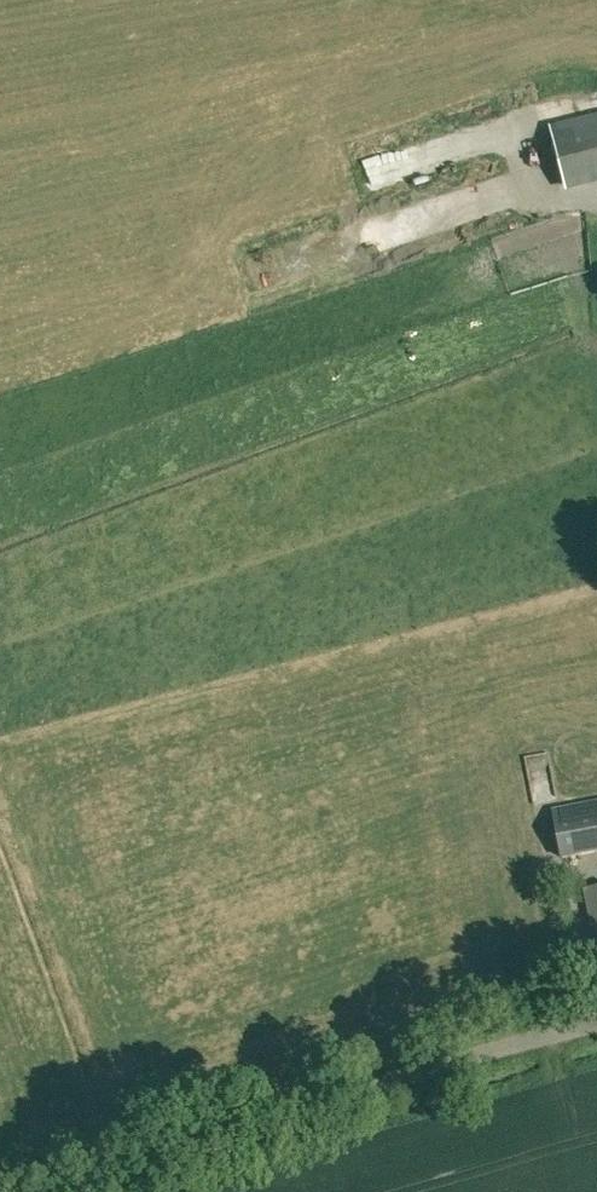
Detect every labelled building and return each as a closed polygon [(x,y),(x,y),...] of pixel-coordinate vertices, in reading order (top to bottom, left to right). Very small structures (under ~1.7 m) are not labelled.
[(565,193),(596,185),(596,113),(548,126),(565,193)] [(562,859),(596,852),(596,801),(553,809),(562,859)] [(594,937),(596,937),(596,887),(584,890),(594,937)]
